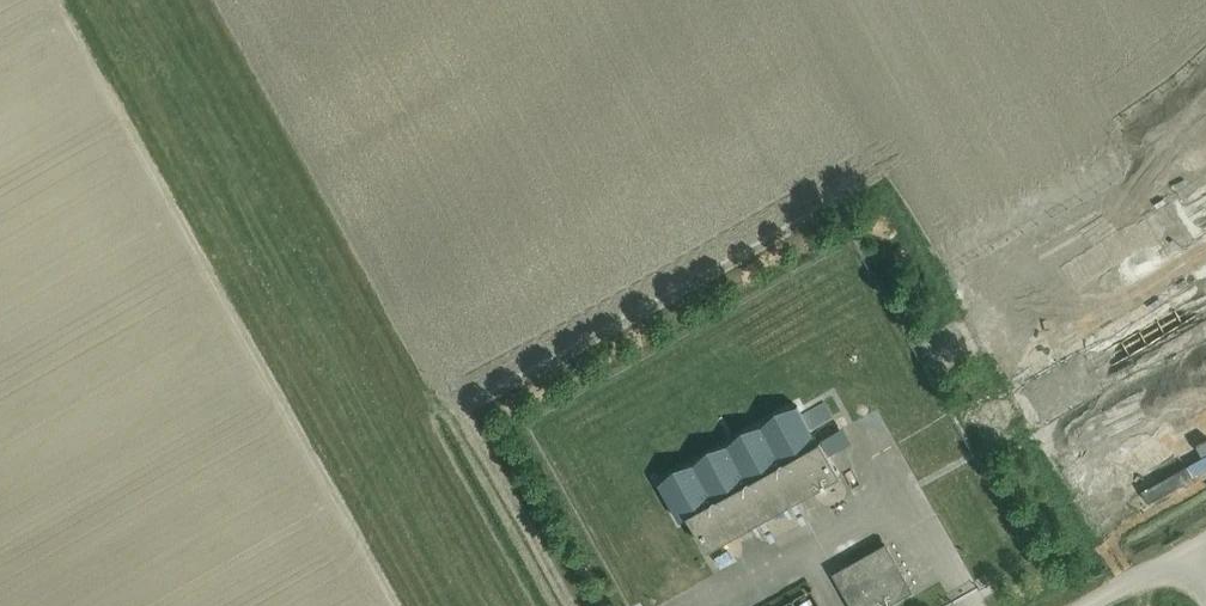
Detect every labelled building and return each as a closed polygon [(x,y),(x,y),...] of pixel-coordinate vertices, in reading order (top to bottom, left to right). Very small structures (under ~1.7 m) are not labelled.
[(820,440),(688,514),(708,548),(839,474),(820,440)] [(853,605),(882,605),(911,590),(885,543),(834,572),(853,605)] [(779,605),(817,605),(821,604),(812,588),(779,605)]
